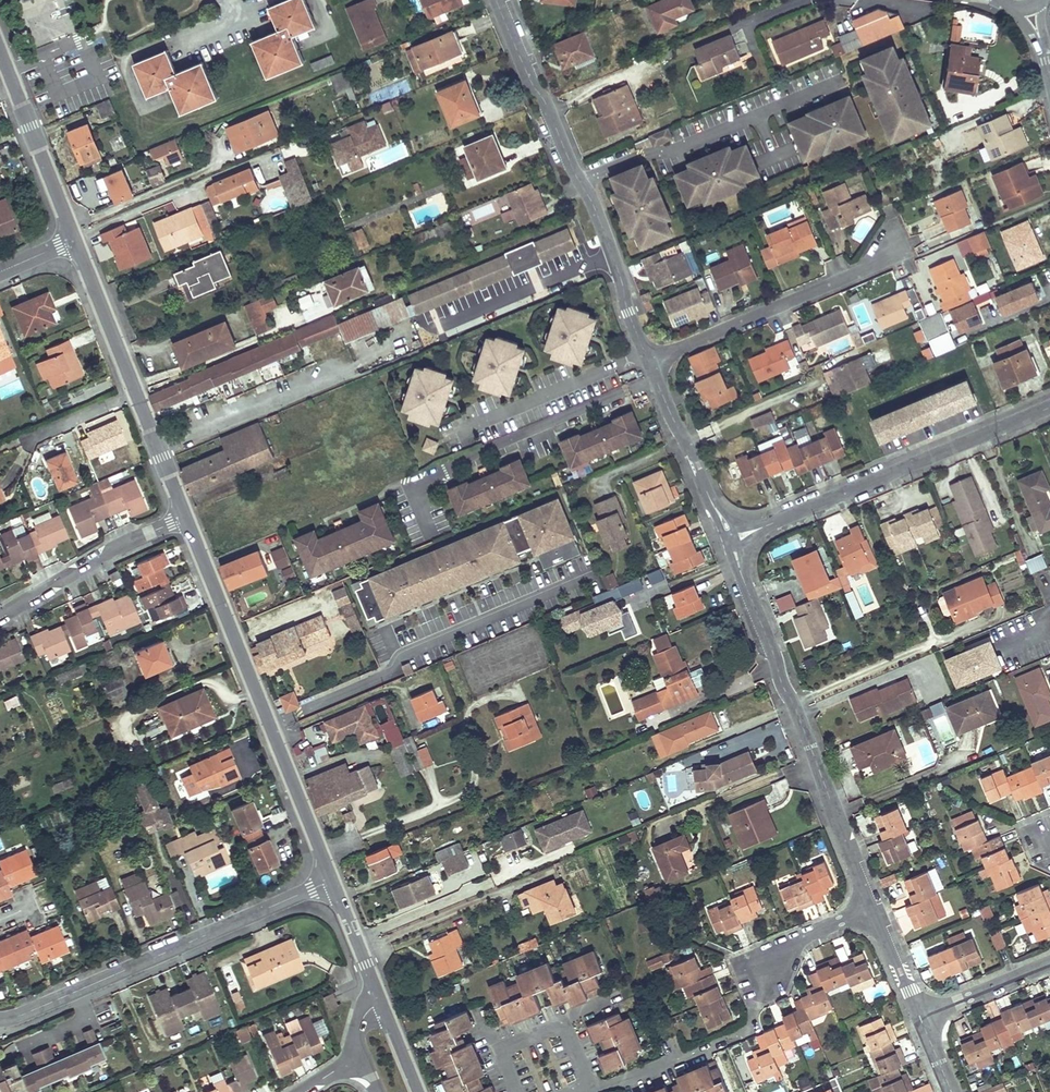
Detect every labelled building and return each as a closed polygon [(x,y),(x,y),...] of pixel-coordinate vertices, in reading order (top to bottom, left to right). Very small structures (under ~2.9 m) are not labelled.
[(307,0),(285,0),(270,6),(279,27),(312,13),(307,0)] [(374,0),(368,0),(349,9),(365,48),(383,41),(376,26),(380,24),(373,6),(376,5),(374,0)] [(428,13),(443,7),(445,10),(463,2),(462,0),(423,0),(428,13)] [(646,7),(657,31),(675,24),(672,17),(691,9),(687,0),(663,0),(646,7)] [(445,10),(443,7),(428,13),(430,17),(445,10)] [(856,29),(840,37),(846,51),(862,44),(863,45),(897,31),(889,12),(878,9),(853,20),(856,29)] [(317,25),(312,13),(279,27),(280,30),(254,40),(269,76),(305,62),(295,35),(317,25)] [(792,33),(772,41),(782,65),(823,47),(820,38),(829,33),(824,20),(814,24),(816,29),(794,37),(792,33)] [(387,39),(380,24),(376,26),(383,41),(387,39)] [(814,24),(792,33),(794,37),(816,29),(814,24)] [(950,25),(951,41),(961,41),(961,24),(950,25)] [(461,52),(453,32),(406,50),(414,70),(422,67),(422,69),(424,68),(427,74),(453,63),(451,57),(461,52)] [(583,33),(554,45),(563,67),(573,63),(573,61),(592,53),(583,33)] [(731,35),(695,50),(700,62),(696,65),(702,78),(718,72),(716,67),(722,65),(741,58),(731,35)] [(963,46),(949,45),(943,88),(972,92),(978,58),(962,55),(963,46)] [(894,46),(865,58),(869,68),(868,69),(871,74),(873,80),(869,82),(880,109),(882,108),(884,113),(882,114),(891,134),(896,132),(898,138),(927,126),(924,120),(929,118),(921,97),(918,98),(916,94),(919,93),(907,66),(905,67),(902,61),(900,62),(894,46)] [(177,70),(169,49),(135,64),(143,84),(177,70)] [(335,63),(332,55),(312,64),(315,72),(335,63)] [(178,73),(177,70),(143,84),(149,96),(172,87),(183,112),(219,98),(205,62),(178,73)] [(352,86),(346,71),(331,77),(337,92),(352,86)] [(472,93),(467,80),(439,92),(453,126),(475,116),(466,95),(472,93)] [(627,84),(598,96),(605,114),(601,115),(610,136),(633,126),(626,107),(635,104),(627,84)] [(480,114),(472,93),(466,95),(475,116),(480,114)] [(848,95),(821,107),(822,109),(818,111),(817,110),(792,121),(807,157),(832,146),(832,145),(836,143),(838,145),(865,134),(863,131),(869,129),(855,95),(849,98),(848,95)] [(598,96),(594,98),(601,115),(605,114),(598,96)] [(116,112),(110,98),(96,104),(102,117),(116,112)] [(276,129),(269,112),(228,128),(238,151),(257,143),(255,139),(276,129)] [(981,125),(978,126),(993,158),(1022,146),(1018,135),(1015,136),(1013,131),(1007,114),(988,122),(981,125)] [(601,115),(598,117),(606,138),(610,136),(601,115)] [(386,145),(378,124),(367,128),(364,121),(347,128),(351,135),(331,144),(339,165),(349,161),(352,171),(364,166),(361,156),(386,145)] [(101,155),(89,125),(71,133),(82,162),(84,161),(86,166),(101,159),(100,156),(101,155)] [(656,146),(673,137),(668,126),(650,135),(656,146)] [(1020,128),(1013,131),(1015,136),(1018,135),(1022,146),(1027,143),(1020,128)] [(278,134),(276,129),(255,139),(257,143),(278,134)] [(498,146),(493,135),(466,147),(470,156),(477,174),(479,179),(503,168),(494,148),(498,146)] [(184,158),(176,138),(151,148),(155,159),(166,154),(170,163),(184,158)] [(687,168),(677,172),(689,200),(703,194),(704,194),(705,196),(711,194),(712,196),(739,185),(738,182),(744,180),(743,178),(745,177),(759,172),(747,143),(737,147),(737,146),(732,148),(731,148),(730,146),(724,149),(723,146),(696,157),(697,160),(691,162),(692,164),(691,165),(686,166),(687,168)] [(507,167),(498,146),(494,148),(503,168),(507,167)] [(808,157),(810,165),(822,161),(820,154),(808,157)] [(477,174),(470,156),(461,160),(469,178),(477,174)] [(296,158),(286,162),(290,170),(281,174),(294,207),(313,199),(296,158)] [(642,163),(614,175),(618,184),(617,185),(619,189),(619,191),(617,192),(620,197),(617,198),(629,225),(631,224),(634,230),(636,229),(636,231),(638,235),(639,235),(644,244),(672,232),(666,218),(665,217),(667,216),(665,210),(667,209),(656,182),(653,183),(651,177),(649,178),(648,177),(642,163)] [(1022,163),(994,175),(1002,197),(1009,195),(1013,206),(1037,195),(1033,184),(1031,185),(1028,179),(1022,163)] [(167,182),(161,165),(148,170),(154,187),(167,182)] [(256,166),(212,184),(216,195),(222,192),(226,201),(252,190),(248,181),(260,176),(256,166)] [(135,196),(123,168),(100,177),(105,190),(112,187),(119,203),(135,196)] [(1034,177),(1028,179),(1031,185),(1033,184),(1037,195),(1042,193),(1034,177)] [(265,181),(267,188),(280,185),(278,178),(265,181)] [(844,183),(824,192),(831,208),(822,212),(830,231),(839,227),(834,215),(839,213),(842,212),(844,216),(841,217),(845,226),(854,222),(853,219),(862,215),(859,210),(869,206),(865,195),(851,200),(844,183)] [(533,185),(509,195),(523,227),(549,216),(546,207),(543,209),(536,192),(533,185)] [(960,189),(940,198),(946,214),(943,216),(949,232),(971,223),(964,208),(968,206),(960,189)] [(539,191),(536,192),(543,209),(546,207),(539,191)] [(5,200),(0,202),(0,235),(16,229),(5,200)] [(442,214),(437,202),(411,213),(417,225),(442,214)] [(213,230),(205,211),(202,203),(185,210),(186,213),(173,219),(171,216),(156,222),(168,249),(183,243),(181,239),(194,234),(196,237),(213,230)] [(859,210),(862,215),(872,211),(869,206),(859,210)] [(171,216),(173,219),(186,213),(185,210),(171,216)] [(459,230),(455,220),(436,228),(439,239),(459,230)] [(1028,221),(1002,232),(1018,269),(1030,263),(1029,261),(1032,259),(1031,256),(1041,252),(1028,221)] [(789,230),(788,227),(766,236),(756,240),(768,268),(778,264),(775,257),(797,247),(798,250),(817,243),(808,222),(789,230)] [(139,227),(127,232),(124,224),(102,233),(106,241),(110,239),(114,238),(120,253),(117,255),(123,269),(151,258),(139,227)] [(506,253),(467,269),(475,287),(513,272),(514,274),(527,269),(526,265),(535,261),(536,265),(543,262),(542,259),(576,246),(568,227),(534,241),(533,239),(505,251),(506,253)] [(439,239),(436,228),(411,239),(415,249),(439,239)] [(369,244),(362,229),(354,232),(361,248),(369,244)] [(985,231),(969,238),(975,253),(991,246),(985,231)] [(194,234),(181,239),(183,243),(196,237),(194,234)] [(114,238),(110,239),(117,255),(120,253),(114,238)] [(975,253),(969,238),(958,243),(964,258),(975,253)] [(726,250),(730,259),(748,252),(744,243),(726,250)] [(797,247),(775,257),(778,264),(800,255),(798,250),(797,247)] [(233,274),(222,250),(195,262),(196,265),(176,273),(180,283),(189,280),(196,296),(218,286),(216,282),(233,274)] [(659,252),(643,259),(647,268),(650,266),(656,280),(659,289),(691,275),(682,252),(662,260),(659,252)] [(730,259),(711,267),(719,288),(739,280),(739,278),(755,272),(748,252),(730,259)] [(1032,259),(1029,261),(1030,263),(1043,258),(1041,252),(1031,256),(1032,259)] [(959,275),(952,258),(930,268),(943,300),(940,301),(944,311),(962,303),(970,299),(966,291),(959,275)] [(375,288),(365,264),(360,266),(371,290),(375,288)] [(371,290),(360,266),(336,276),(337,280),(327,284),(331,293),(334,292),(339,303),(371,290)] [(647,268),(652,282),(656,280),(650,266),(647,268)] [(739,278),(739,280),(741,283),(757,277),(755,272),(739,278)] [(299,277),(297,273),(272,284),(273,288),(299,277)] [(963,273),(959,275),(966,291),(970,290),(963,273)] [(337,280),(336,276),(325,281),(327,284),(337,280)] [(408,294),(415,312),(459,293),(452,276),(408,294)] [(1033,281),(996,297),(1004,314),(1039,299),(1033,281)] [(714,307),(708,292),(700,295),(697,289),(664,302),(669,315),(674,313),(678,323),(693,317),(707,312),(706,310),(714,307)] [(646,311),(655,309),(651,290),(642,292),(646,311)] [(905,291),(898,294),(899,297),(873,309),(881,328),(907,317),(903,307),(911,304),(905,291)] [(339,303),(334,292),(331,293),(336,305),(339,303)] [(52,302),(47,293),(14,307),(25,334),(54,321),(47,304),(52,302)] [(303,308),(315,304),(311,293),(299,297),(303,308)] [(276,306),(271,294),(259,300),(264,312),(276,306)] [(899,297),(898,294),(871,305),(873,309),(899,297)] [(408,307),(403,296),(339,323),(347,342),(414,313),(411,306),(408,307)] [(257,300),(242,307),(254,336),(269,330),(257,300)] [(974,301),(922,324),(931,345),(951,337),(950,336),(984,322),(974,301)] [(570,308),(562,305),(548,347),(556,350),(554,355),(575,362),(576,359),(583,361),(590,341),(585,339),(587,332),(592,334),(597,317),(591,315),(592,310),(571,304),(570,308)] [(801,324),(792,328),(800,345),(812,339),(816,346),(849,332),(841,311),(802,327),(801,324)] [(707,312),(693,317),(694,321),(708,315),(707,312)] [(304,346),(341,330),(334,313),(297,329),(304,346)] [(674,313),(669,315),(673,325),(678,323),(674,313)] [(234,344),(226,323),(176,344),(185,365),(234,344)] [(10,355),(0,331),(0,360),(10,355)] [(300,348),(294,332),(229,359),(236,375),(300,348)] [(859,332),(851,335),(857,348),(864,345),(859,332)] [(497,339),(489,336),(475,378),(483,380),(481,386),(502,393),(503,389),(511,391),(517,372),(513,371),(516,364),(519,366),(525,349),(518,346),(519,342),(498,335),(497,339)] [(768,352),(749,360),(759,381),(790,368),(787,360),(795,356),(788,339),(780,343),(782,346),(768,352)] [(1020,339),(998,349),(1003,360),(995,363),(1005,386),(1036,373),(1027,349),(1025,350),(1020,339)] [(72,348),(68,340),(47,348),(51,356),(38,362),(42,373),(48,370),(50,376),(53,383),(61,380),(63,384),(81,375),(70,349),(72,348)] [(782,346),(780,343),(767,349),(768,352),(782,346)] [(720,362),(714,347),(690,357),(696,372),(717,364),(720,362)] [(83,375),(72,348),(70,349),(81,375),(83,375)] [(236,375),(229,359),(189,376),(190,378),(152,394),(151,395),(157,410),(196,392),(236,375)] [(861,385),(851,360),(834,367),(845,392),(861,385)] [(717,364),(696,372),(700,380),(696,381),(701,391),(705,390),(713,409),(729,402),(724,391),(728,389),(717,364)] [(426,368),(418,365),(405,406),(413,409),(411,415),(432,423),(433,419),(441,421),(448,401),(443,399),(445,393),(450,395),(455,377),(447,375),(449,372),(427,365),(426,368)] [(967,381),(920,400),(929,421),(976,401),(967,381)] [(728,389),(724,391),(729,402),(732,400),(728,389)] [(705,390),(701,391),(709,411),(713,409),(705,390)] [(920,400),(874,420),(883,441),(929,421),(920,400)] [(579,432),(561,440),(571,464),(587,457),(588,459),(627,443),(626,440),(642,433),(631,410),(614,417),(616,420),(617,424),(582,438),(580,435),(579,432)] [(777,421),(773,412),(753,421),(756,430),(776,421),(777,421)] [(283,424),(279,413),(268,418),(272,429),(283,424)] [(598,418),(589,422),(593,429),(601,426),(598,418)] [(593,429),(580,435),(582,438),(617,424),(616,420),(601,426),(593,429)] [(274,458),(259,422),(250,426),(265,462),(274,458)] [(265,462),(250,426),(221,438),(226,449),(180,468),(190,494),(232,475),(265,462)] [(827,437),(813,442),(822,464),(836,458),(836,460),(847,455),(835,428),(824,433),(827,437)] [(661,431),(655,433),(658,442),(664,439),(661,431)] [(431,440),(424,438),(420,450),(432,453),(434,445),(431,440)] [(774,444),(775,448),(762,454),(771,475),(785,469),(785,471),(795,467),(788,448),(784,440),(774,444)] [(799,443),(788,448),(795,467),(799,475),(810,471),(810,469),(822,464),(813,442),(801,448),(799,443)] [(77,480),(65,453),(47,461),(59,488),(77,480)] [(771,475),(762,454),(750,459),(748,455),(737,459),(748,487),(759,482),(758,481),(771,475)] [(467,480),(448,487),(458,511),(475,504),(476,507),(515,490),(514,488),(530,481),(520,458),(502,465),(503,468),(505,471),(470,486),(468,482),(467,480)] [(485,466),(478,469),(481,477),(489,474),(485,466)] [(290,474),(287,468),(276,472),(279,479),(290,474)] [(481,477),(468,482),(470,486),(505,471),(503,468),(489,474),(481,477)] [(1043,470),(1020,480),(1034,513),(1027,516),(1034,531),(1041,529),(1041,531),(1049,527),(1049,504),(1044,489),(1049,487),(1043,470)] [(664,490),(670,488),(663,471),(657,474),(664,490)] [(657,474),(636,482),(648,511),(674,500),(670,488),(664,490),(657,474)] [(985,506),(972,474),(951,483),(957,498),(964,515),(973,511),(985,506)] [(147,509),(136,481),(102,494),(109,512),(126,505),(127,509),(130,516),(147,509)] [(109,512),(102,494),(69,508),(81,536),(98,529),(96,522),(94,518),(109,512)] [(546,506),(560,501),(562,500),(559,495),(542,502),(543,503),(544,503),(546,506)] [(616,495),(597,503),(603,519),(600,520),(609,543),(613,541),(625,536),(629,535),(623,523),(619,512),(623,510),(616,495)] [(976,519),(973,511),(964,515),(957,498),(954,500),(964,524),(976,519)] [(544,503),(543,503),(524,511),(525,515),(515,519),(514,516),(503,520),(505,524),(495,528),(494,524),(475,532),(476,536),(467,539),(466,536),(455,540),(457,544),(434,553),(432,550),(413,558),(415,561),(406,565),(405,561),(397,564),(398,568),(387,573),(386,569),(363,579),(361,580),(363,584),(356,587),(357,589),(367,615),(368,617),(375,614),(377,619),(379,618),(400,609),(402,608),(401,605),(428,594),(430,597),(431,596),(447,589),(449,589),(447,585),(486,569),(487,573),(489,572),(509,563),(511,563),(510,559),(519,555),(518,551),(535,544),(537,547),(545,566),(554,562),(556,562),(554,557),(563,553),(565,558),(567,557),(581,551),(577,541),(574,542),(566,524),(569,522),(560,501),(546,506),(544,503)] [(313,529),(293,537),(309,575),(329,567),(328,566),(374,546),(375,547),(394,540),(378,502),(359,510),(363,519),(364,522),(318,541),(317,538),(313,529)] [(127,509),(126,505),(109,512),(111,516),(127,509)] [(668,538),(676,535),(684,531),(681,523),(679,518),(681,517),(686,515),(683,506),(667,513),(655,518),(658,527),(663,525),(668,538)] [(995,530),(985,506),(973,511),(976,519),(985,515),(991,532),(995,530)] [(914,513),(912,510),(904,514),(905,517),(896,521),(890,523),(889,520),(882,523),(890,543),(936,524),(929,507),(921,510),(914,513)] [(623,523),(627,521),(623,510),(619,512),(623,523)] [(111,516),(109,512),(94,518),(96,522),(111,516)] [(69,537),(60,515),(34,526),(38,534),(43,547),(57,542),(69,537)] [(991,532),(985,515),(976,519),(964,524),(977,555),(997,546),(991,532)] [(335,530),(317,538),(318,541),(364,522),(363,519),(343,527),(335,530)] [(340,519),(331,522),(335,530),(343,527),(340,519)] [(577,541),(579,540),(571,521),(569,522),(566,524),(574,542),(577,541)] [(866,539),(860,525),(851,529),(853,534),(837,541),(851,574),(860,570),(862,564),(870,560),(866,551),(862,541),(866,539)] [(31,537),(30,533),(17,538),(14,529),(1,534),(10,554),(12,560),(25,555),(26,558),(29,564),(40,558),(38,553),(31,537)] [(688,540),(684,531),(676,535),(668,538),(673,551),(669,552),(673,563),(685,558),(701,551),(697,541),(692,543),(690,544),(688,540)] [(43,547),(38,534),(31,537),(38,553),(58,544),(57,542),(43,547)] [(625,536),(613,541),(617,551),(629,546),(625,536)] [(871,548),(866,539),(862,541),(866,551),(871,548)] [(457,544),(455,540),(432,550),(434,553),(457,544)] [(518,551),(519,555),(520,556),(528,553),(527,551),(537,547),(535,544),(518,551)] [(278,568),(291,564),(285,546),(264,552),(266,558),(275,556),(278,568)] [(1021,548),(1014,551),(1019,561),(1025,558),(1021,548)] [(828,580),(816,550),(794,558),(801,574),(799,575),(801,579),(805,590),(810,600),(817,597),(844,586),(839,575),(828,580)] [(269,572),(260,551),(221,566),(230,588),(269,572)] [(168,564),(164,552),(138,563),(144,575),(134,579),(139,591),(159,582),(164,580),(159,568),(162,566),(168,564)] [(556,562),(554,562),(554,563),(567,558),(567,557),(565,558),(563,553),(554,557),(556,562)] [(1047,566),(1042,553),(1039,554),(1045,567),(1047,566)] [(26,558),(25,555),(12,560),(10,554),(5,556),(9,565),(26,558)] [(1045,567),(1039,554),(1027,559),(1032,572),(1045,567)] [(511,563),(509,563),(510,565),(521,560),(520,556),(519,555),(510,559),(511,563)] [(5,556),(0,558),(3,564),(0,565),(0,569),(9,565),(5,556)] [(874,567),(870,560),(862,564),(860,570),(861,573),(874,567)] [(398,568),(397,564),(386,569),(387,573),(398,568)] [(292,565),(282,569),(287,580),(297,576),(292,565)] [(169,582),(162,566),(159,568),(164,580),(159,582),(161,586),(169,582)] [(652,584),(665,579),(661,567),(648,573),(652,584)] [(449,589),(447,589),(448,591),(490,574),(489,572),(487,573),(486,569),(447,585),(449,589)] [(121,576),(117,570),(109,576),(113,582),(121,576)] [(613,573),(603,577),(608,590),(618,586),(613,573)] [(361,580),(363,579),(362,577),(351,581),(355,590),(357,589),(356,587),(363,584),(361,580)] [(987,586),(983,577),(945,592),(951,607),(998,588),(996,582),(987,586)] [(175,598),(169,582),(161,586),(162,588),(167,586),(172,599),(175,598)] [(700,597),(694,584),(673,593),(678,605),(673,607),(678,618),(705,607),(701,596),(700,597)] [(187,607),(182,595),(175,598),(172,599),(167,586),(162,588),(142,597),(146,608),(156,605),(161,618),(187,607)] [(623,597),(618,586),(593,596),(596,604),(598,607),(586,612),(585,609),(581,610),(586,624),(590,633),(607,625),(611,633),(623,628),(627,637),(638,632),(629,610),(625,612),(621,613),(619,608),(616,600),(623,597)] [(351,601),(345,588),(333,593),(338,607),(351,601)] [(1004,601),(998,588),(951,607),(957,620),(969,616),(968,613),(976,609),(993,602),(994,605),(1004,601)] [(131,597),(129,594),(114,600),(116,605),(131,597)] [(402,608),(400,609),(401,611),(432,598),(431,596),(430,597),(428,594),(401,605),(402,608)] [(776,600),(781,611),(795,605),(790,594),(776,600)] [(141,621),(131,597),(116,605),(114,600),(113,597),(104,601),(106,606),(99,610),(100,614),(109,635),(141,621)] [(817,597),(810,600),(795,605),(799,616),(794,618),(806,647),(828,639),(823,628),(816,609),(821,607),(817,597)] [(106,606),(104,601),(88,608),(92,617),(100,614),(99,610),(106,606)] [(88,608),(86,602),(74,608),(77,614),(78,617),(65,623),(66,624),(70,633),(77,648),(89,643),(85,634),(97,629),(92,617),(88,608)] [(360,622),(352,603),(342,607),(350,626),(360,622)] [(829,626),(821,607),(816,609),(823,628),(829,626)] [(581,610),(562,618),(568,631),(586,624),(581,610)] [(78,617),(77,614),(64,619),(65,623),(78,617)] [(368,617),(367,615),(366,616),(369,624),(380,620),(379,618),(377,619),(375,614),(368,617)] [(331,634),(322,615),(271,636),(272,638),(259,643),(260,646),(263,652),(256,655),(262,670),(307,652),(305,646),(331,634)] [(70,633),(66,624),(61,626),(65,634),(70,633)] [(65,634),(61,626),(32,639),(38,655),(45,651),(48,659),(71,649),(65,634)] [(49,631),(48,628),(30,636),(32,639),(49,631)] [(17,641),(16,638),(5,643),(6,646),(17,641)] [(17,641),(6,646),(0,648),(0,669),(25,659),(17,641)] [(166,651),(162,641),(136,652),(145,675),(166,665),(166,666),(175,662),(169,650),(166,651)] [(968,651),(949,659),(957,677),(964,674),(967,682),(1003,667),(992,641),(975,648),(977,653),(970,655),(968,651)] [(655,692),(659,701),(637,710),(636,711),(639,720),(646,717),(645,716),(676,703),(673,698),(696,689),(695,688),(689,673),(689,672),(685,670),(682,672),(679,665),(682,664),(674,644),(655,653),(666,681),(668,686),(660,690),(655,692)] [(263,652),(260,646),(253,649),(256,655),(263,652)] [(401,666),(405,676),(411,673),(407,663),(401,666)] [(82,673),(79,666),(58,675),(61,682),(82,673)] [(701,668),(689,673),(695,688),(707,684),(701,668)] [(1019,677),(1037,724),(1049,719),(1049,702),(1047,704),(1046,699),(1049,698),(1049,697),(1049,689),(1042,668),(1019,677)] [(964,674),(957,677),(960,685),(967,682),(964,674)] [(126,690),(121,677),(102,685),(108,698),(126,690)] [(913,687),(910,679),(898,684),(900,690),(908,686),(909,689),(913,687)] [(668,686),(666,681),(658,685),(660,690),(668,686)] [(900,690),(898,684),(880,691),(878,688),(851,700),(859,720),(879,711),(888,707),(890,711),(918,699),(913,687),(909,689),(908,686),(900,690)] [(439,701),(433,688),(430,689),(440,713),(448,710),(443,699),(439,701)] [(213,712),(203,689),(160,707),(172,735),(188,728),(186,723),(213,712)] [(440,713),(430,689),(412,697),(417,710),(415,710),(420,722),(440,713)] [(698,694),(696,689),(673,698),(676,703),(698,694)] [(129,695),(126,690),(108,698),(110,703),(129,695)] [(297,700),(293,691),(281,696),(285,705),(297,700)] [(634,701),(637,710),(659,701),(655,692),(634,701)] [(3,699),(8,709),(20,703),(16,693),(3,699)] [(989,694),(950,710),(960,733),(998,718),(989,694)] [(298,701),(297,700),(285,705),(287,710),(299,705),(298,701)] [(935,716),(947,710),(942,700),(930,705),(935,716)] [(534,719),(527,703),(496,716),(501,728),(506,726),(511,737),(506,739),(511,750),(534,740),(526,723),(534,719)] [(366,706),(325,723),(333,742),(354,733),(359,744),(379,736),(366,706)] [(713,711),(660,732),(669,754),(691,745),(690,743),(721,730),(713,711)] [(215,716),(213,712),(186,723),(188,728),(215,716)] [(541,737),(534,719),(526,723),(534,740),(541,737)] [(396,722),(384,727),(387,736),(400,731),(396,722)] [(511,737),(506,726),(501,728),(506,739),(511,737)] [(905,758),(893,730),(855,746),(862,767),(878,760),(881,768),(905,758)] [(426,767),(413,735),(404,739),(418,770),(426,767)] [(299,759),(315,751),(308,738),(292,746),(299,759)] [(415,771),(403,743),(390,748),(402,776),(415,771)] [(862,767),(855,746),(851,748),(862,776),(881,768),(878,760),(862,767)] [(326,748),(314,753),(319,765),(331,760),(326,748)] [(702,769),(694,770),(697,789),(714,787),(755,770),(748,752),(719,764),(717,763),(701,766),(702,769)] [(1032,762),(1034,765),(1042,785),(1049,782),(1049,755),(1032,762)] [(240,776),(232,757),(213,765),(210,756),(191,765),(194,773),(182,777),(188,793),(201,788),(198,783),(217,775),(220,784),(240,776)] [(350,772),(346,763),(335,767),(339,777),(350,772)] [(371,770),(369,765),(350,772),(339,777),(335,767),(306,780),(320,814),(350,802),(349,800),(369,791),(361,774),(371,770)] [(1042,785),(1034,765),(1015,773),(1018,782),(1010,785),(1013,792),(1017,800),(1034,792),(1035,795),(1044,791),(1042,785)] [(1010,785),(1003,769),(982,777),(991,801),(1013,792),(1010,785)] [(378,787),(371,770),(361,774),(369,791),(378,787)] [(164,827),(173,824),(166,806),(159,809),(147,778),(135,783),(145,808),(136,811),(142,825),(154,820),(155,820),(157,824),(161,823),(164,822),(164,824),(163,824),(164,827)] [(595,784),(585,787),(588,796),(597,793),(595,784)] [(768,807),(764,799),(729,813),(744,848),(777,833),(767,808),(768,807)] [(261,824),(251,801),(232,810),(259,870),(277,861),(267,839),(265,840),(258,825),(261,824)] [(908,829),(899,807),(875,817),(884,839),(903,831),(908,829)] [(634,825),(642,822),(636,809),(628,812),(634,825)] [(582,810),(575,813),(584,834),(591,830),(582,810)] [(575,813),(536,829),(544,850),(564,842),(563,839),(567,838),(571,839),(584,834),(575,813)] [(988,840),(979,819),(956,828),(965,850),(972,847),(978,845),(988,840)] [(155,820),(154,820),(157,828),(162,826),(161,823),(157,824),(155,820)] [(347,831),(357,827),(354,820),(344,824),(347,831)] [(222,839),(216,827),(196,837),(194,831),(179,838),(166,845),(171,858),(185,852),(191,867),(197,865),(200,871),(201,874),(211,869),(209,865),(229,856),(224,845),(218,847),(216,842),(222,839)] [(526,843),(520,828),(500,837),(507,851),(526,843)] [(912,853),(903,831),(884,839),(879,841),(889,863),(912,853)] [(689,846),(684,835),(654,847),(667,880),(688,871),(679,850),(689,846)] [(1010,857),(1001,835),(988,840),(978,845),(983,856),(987,867),(989,866),(1010,857)] [(224,845),(222,839),(216,842),(218,847),(224,845)] [(983,856),(978,845),(972,847),(977,858),(983,856)] [(398,871),(388,846),(368,854),(379,879),(398,871)] [(456,854),(453,846),(436,854),(439,861),(441,861),(442,860),(456,854)] [(3,869),(10,887),(38,875),(27,850),(0,861),(0,863),(3,869)] [(469,865),(463,851),(456,854),(442,860),(441,861),(447,874),(469,865)] [(835,883),(823,853),(804,861),(808,871),(803,873),(803,875),(805,878),(815,903),(825,899),(823,894),(820,889),(828,886),(835,883)] [(231,860),(229,856),(209,865),(211,869),(231,860)] [(1022,879),(1012,856),(1010,857),(989,866),(992,875),(998,888),(1022,879)] [(200,871),(197,865),(191,867),(194,874),(200,871)] [(13,895),(12,892),(10,887),(3,869),(0,871),(0,901),(13,895)] [(937,893),(928,871),(904,880),(914,902),(930,896),(937,893)] [(881,877),(884,886),(898,881),(895,872),(881,877)] [(805,878),(803,875),(791,881),(792,884),(805,878)] [(998,888),(992,875),(986,877),(991,891),(998,888)] [(435,892),(428,876),(394,890),(401,906),(435,892)] [(815,903),(805,878),(792,884),(791,881),(779,885),(789,908),(797,905),(803,902),(805,908),(815,903)] [(480,892),(495,888),(492,879),(478,882),(480,892)] [(121,907),(112,885),(101,890),(97,881),(75,890),(88,921),(100,917),(98,912),(110,907),(112,911),(121,907)] [(177,912),(168,892),(153,899),(145,881),(125,890),(133,909),(142,906),(144,911),(149,924),(177,912)] [(576,912),(566,888),(560,891),(557,885),(554,882),(550,882),(544,884),(548,895),(543,898),(546,906),(553,922),(576,912)] [(566,888),(563,882),(557,885),(560,891),(566,888)] [(1040,882),(1017,892),(1022,903),(1024,901),(1030,915),(1049,907),(1049,895),(1046,897),(1043,890),(1040,882)] [(548,895),(544,884),(527,891),(532,903),(531,903),(535,911),(546,906),(543,898),(548,895)] [(642,889),(646,899),(657,895),(653,885),(642,889)] [(764,907),(754,885),(743,889),(744,892),(732,898),(733,902),(742,922),(752,918),(750,913),(756,910),(764,907)] [(830,891),(828,886),(820,889),(823,894),(830,891)] [(174,904),(181,903),(178,889),(171,891),(174,904)] [(527,891),(527,890),(519,893),(524,905),(531,903),(532,903),(527,891)] [(937,893),(930,896),(914,902),(907,905),(915,928),(939,918),(947,915),(937,893)] [(1030,915),(1024,901),(1022,903),(1018,905),(1023,918),(1030,915)] [(742,922),(733,902),(720,908),(719,905),(708,910),(717,932),(725,928),(732,926),(734,932),(744,927),(742,922)] [(805,908),(803,902),(797,905),(800,910),(805,908)] [(990,903),(980,907),(985,921),(995,917),(990,903)] [(144,911),(142,906),(133,909),(135,915),(144,911)] [(1030,915),(1035,928),(1033,930),(1037,940),(1049,935),(1049,907),(1030,915)] [(30,936),(38,955),(41,962),(70,949),(59,923),(30,936)] [(734,932),(732,926),(725,928),(728,934),(734,932)] [(11,967),(38,955),(30,936),(29,931),(28,928),(0,941),(11,967)] [(463,944),(456,929),(448,932),(449,933),(430,941),(435,951),(437,957),(433,960),(440,976),(463,966),(455,948),(463,944)] [(1001,930),(991,934),(997,949),(1008,945),(1001,930)] [(983,961),(973,937),(951,946),(961,970),(983,961)] [(293,945),(291,939),(245,958),(248,964),(293,945)] [(537,946),(534,939),(527,942),(530,949),(537,946)] [(6,969),(11,967),(0,941),(0,954),(6,969)] [(520,945),(523,952),(530,949),(527,942),(520,945)] [(302,966),(293,945),(248,964),(257,985),(302,966)] [(961,970),(951,946),(929,955),(939,979),(961,970)] [(602,969),(594,951),(564,963),(572,981),(565,984),(557,966),(552,969),(562,993),(568,990),(570,996),(577,993),(580,999),(588,996),(585,989),(592,987),(595,993),(602,990),(595,973),(602,969)] [(873,975),(864,952),(841,962),(849,980),(851,985),(873,975)] [(701,969),(695,955),(672,964),(672,966),(682,987),(691,983),(714,973),(711,966),(701,969)] [(841,962),(839,956),(816,965),(818,970),(823,982),(826,989),(849,980),(841,962)] [(648,962),(651,969),(664,964),(661,957),(648,962)] [(521,981),(530,1006),(533,1012),(541,1008),(535,995),(534,991),(548,984),(550,989),(556,1002),(564,999),(562,993),(552,969),(549,962),(518,974),(521,981)] [(682,987),(672,966),(667,967),(676,989),(682,987)] [(823,982),(818,970),(809,974),(814,985),(813,986),(816,991),(809,994),(802,997),(806,1007),(811,1019),(822,1015),(821,1012),(834,1006),(826,989),(823,982)] [(167,987),(149,995),(166,1034),(184,1026),(179,1015),(198,1007),(202,1018),(220,1010),(204,972),(186,979),(189,987),(170,995),(167,987)] [(723,995),(714,973),(691,983),(700,1005),(723,995)] [(530,1006),(521,981),(508,987),(505,980),(489,987),(505,1023),(520,1017),(518,1011),(530,1006)] [(236,981),(227,984),(237,1009),(246,1006),(236,981)] [(550,989),(548,984),(534,991),(535,995),(550,989)] [(816,991),(813,986),(807,988),(809,994),(816,991)] [(595,993),(592,987),(585,989),(588,996),(595,993)] [(570,996),(568,990),(562,993),(564,999),(570,996)] [(336,1006),(330,993),(323,996),(329,1008),(336,1006)] [(580,999),(577,993),(570,996),(573,1002),(580,999)] [(1046,993),(1022,1002),(1033,1026),(1049,1018),(1049,1003),(1048,998),(1046,993)] [(732,1017),(723,995),(700,1005),(709,1027),(732,1017)] [(1033,1026),(1022,1002),(1001,1011),(1003,1017),(1011,1035),(1021,1030),(1033,1026)] [(533,1012),(530,1006),(518,1011),(520,1017),(533,1012)] [(811,1019),(806,1007),(783,1015),(786,1022),(793,1038),(815,1029),(811,1019)] [(467,1010),(437,1022),(440,1029),(433,1032),(440,1047),(433,1051),(439,1066),(446,1063),(451,1076),(445,1079),(450,1091),(472,1091),(467,1079),(478,1075),(485,1072),(481,1064),(475,1066),(470,1054),(476,1051),(472,1043),(466,1044),(454,1050),(451,1043),(459,1040),(456,1033),(460,1031),(473,1025),(467,1010)] [(622,1020),(618,1013),(589,1025),(596,1041),(602,1038),(614,1033),(619,1046),(608,1051),(602,1053),(608,1069),(637,1057),(634,1050),(641,1047),(628,1017),(622,1020)] [(324,1049),(309,1016),(298,1021),(303,1031),(291,1036),(293,1042),(299,1057),(311,1052),(311,1054),(324,1049)] [(886,1024),(882,1017),(860,1026),(864,1037),(868,1036),(873,1049),(893,1040),(897,1038),(893,1028),(888,1030),(886,1024)] [(1011,1035),(1003,1017),(982,1026),(983,1030),(991,1049),(1002,1044),(1013,1039),(1011,1035)] [(793,1038),(786,1022),(764,1031),(769,1044),(774,1055),(796,1046),(793,1038)] [(247,1026),(237,1029),(240,1041),(251,1038),(247,1026)] [(39,1088),(38,1086),(68,1073),(69,1076),(90,1067),(89,1064),(104,1057),(92,1029),(83,1032),(88,1043),(89,1047),(55,1062),(53,1058),(49,1047),(32,1054),(37,1065),(38,1069),(21,1076),(19,1073),(17,1067),(2,1074),(0,1070),(0,1091),(30,1091),(39,1088)] [(299,1057),(293,1042),(282,1047),(280,1043),(276,1035),(274,1030),(263,1035),(268,1048),(280,1075),(291,1070),(289,1068),(302,1062),(299,1057)] [(991,1049),(983,1030),(961,1040),(970,1062),(993,1053),(991,1049)] [(1024,1036),(1021,1030),(1011,1035),(1013,1039),(1014,1041),(1024,1036)] [(466,1044),(460,1031),(456,1033),(459,1040),(451,1043),(454,1050),(466,1044)] [(764,1031),(756,1034),(762,1047),(769,1044),(764,1031)] [(291,1036),(290,1035),(282,1038),(281,1033),(276,1035),(280,1043),(282,1047),(293,1042),(291,1036)] [(619,1046),(614,1033),(602,1038),(608,1051),(619,1046)] [(1014,1041),(1013,1039),(1002,1044),(1005,1051),(1016,1046),(1014,1041)] [(896,1048),(893,1040),(873,1049),(870,1050),(874,1061),(878,1060),(883,1073),(899,1066),(908,1063),(903,1052),(898,1055),(896,1048)] [(53,1058),(55,1062),(89,1047),(88,1043),(53,1058)] [(769,1044),(762,1047),(760,1048),(762,1053),(755,1056),(748,1059),(757,1082),(768,1077),(767,1074),(780,1069),(774,1055),(769,1044)] [(762,1053),(760,1048),(753,1051),(755,1056),(762,1053)] [(481,1064),(476,1051),(470,1054),(475,1066),(481,1064)] [(246,1054),(229,1062),(236,1078),(226,1083),(229,1091),(244,1091),(249,1090),(246,1083),(257,1078),(246,1054)] [(716,1061),(700,1068),(703,1073),(690,1079),(688,1073),(679,1076),(682,1082),(686,1091),(729,1091),(716,1061)] [(2,1074),(17,1067),(15,1062),(0,1068),(0,1070),(2,1074)] [(19,1073),(21,1076),(38,1069),(37,1065),(19,1073)] [(899,1066),(883,1073),(875,1076),(880,1087),(883,1086),(886,1091),(904,1091),(914,1088),(910,1079),(905,1081),(902,1074),(899,1066)] [(703,1073),(700,1068),(688,1073),(690,1079),(703,1073)] [(213,1083),(224,1079),(221,1071),(211,1076),(213,1083)] [(478,1075),(467,1079),(472,1091),(474,1091),(483,1088),(478,1075)] [(875,1076),(869,1079),(874,1091),(886,1091),(883,1086),(880,1087),(875,1076)] [(224,1079),(213,1083),(215,1087),(205,1091),(229,1091),(226,1083),(224,1079)] [(934,1090),(930,1081),(914,1088),(915,1091),(929,1091),(934,1090)] [(682,1082),(675,1085),(676,1089),(678,1091),(686,1091),(682,1082)] [(975,1091),(1004,1091),(1006,1091),(1003,1082),(975,1091)]
